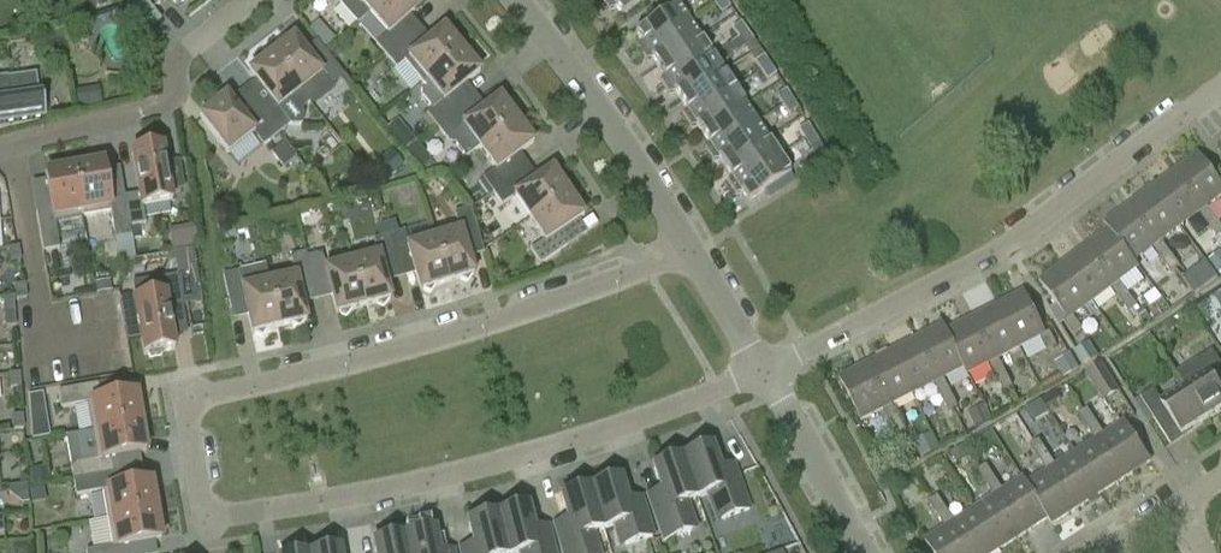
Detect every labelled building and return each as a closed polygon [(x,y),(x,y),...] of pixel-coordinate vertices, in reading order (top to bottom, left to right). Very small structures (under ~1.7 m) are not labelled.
[(106,5),(104,0),(88,0),(90,10),(106,5)] [(340,5),(357,25),(369,14),(385,0),(335,0),(340,5)] [(411,35),(401,23),(423,4),(420,1),(420,0),(385,0),(369,14),(387,34),(375,44),(386,57),(411,35)] [(604,4),(608,8),(608,10),(616,8),(622,16),(641,0),(609,0),(604,4)] [(730,8),(724,0),(722,0),(714,6),(721,15),(730,8)] [(642,54),(689,22),(677,5),(635,33),(641,42),(637,48),(639,49),(642,54)] [(658,67),(700,39),(689,22),(642,54),(645,58),(645,60),(652,59),(658,67)] [(740,23),(731,29),(737,39),(747,32),(740,23)] [(411,35),(386,57),(397,69),(404,63),(421,83),(462,50),(453,40),(453,32),(446,31),(444,28),(421,47),(411,35)] [(335,41),(327,31),(317,39),(325,49),(335,41)] [(744,48),(753,41),(747,32),(737,39),(744,48)] [(324,51),(311,60),(293,37),(291,39),(283,39),(281,47),(271,55),(300,91),(320,75),(330,87),(344,77),(324,51)] [(664,87),(711,56),(700,39),(658,67),(663,75),(659,82),(661,83),(664,87)] [(470,60),(462,50),(421,83),(425,88),(421,92),(421,96),(431,110),(425,114),(435,127),(467,103),(457,91),(480,72),(478,69),(478,62),(470,60)] [(249,72),(267,95),(255,105),(278,134),(289,125),(290,126),(301,126),(304,115),(302,112),(302,109),(308,104),(299,91),(300,91),(271,55),(260,63),(253,63),(251,70),(249,72)] [(680,101),(722,73),(711,56),(664,87),(667,92),(667,94),(675,93),(680,101)] [(763,56),(754,63),(760,72),(770,66),(763,56)] [(766,81),(776,75),(770,66),(760,72),(766,81)] [(687,121),(734,90),(722,73),(680,101),(686,109),(682,115),(684,117),(687,121)] [(45,115),(41,91),(8,96),(6,77),(0,78),(0,122),(45,115)] [(703,135),(745,107),(734,90),(687,121),(690,125),(690,127),(697,126),(703,135)] [(786,90),(776,97),(782,106),(792,100),(786,90)] [(262,146),(271,139),(277,134),(278,134),(255,105),(241,116),(225,96),(216,103),(209,103),(207,110),(198,117),(224,150),(250,130),(262,146)] [(479,148),(517,120),(509,110),(509,102),(502,100),(500,98),(476,115),(467,103),(435,127),(449,144),(455,145),(465,159),(479,147),(479,148)] [(788,115),(798,109),(792,100),(782,106),(788,115)] [(709,155),(756,123),(745,107),(703,135),(708,143),(704,149),(706,150),(709,155)] [(492,192),(519,173),(510,160),(533,143),(531,140),(532,133),(525,131),(517,120),(479,148),(495,169),(482,179),(492,192)] [(725,168),(767,140),(756,123),(709,155),(712,159),(712,161),(720,160),(725,168)] [(808,125),(798,131),(804,140),(813,134),(808,125)] [(416,141),(409,133),(397,143),(404,151),(416,141)] [(809,150),(819,144),(813,134),(804,140),(809,150)] [(731,188),(778,157),(767,140),(725,168),(731,176),(727,183),(729,184),(731,188)] [(143,149),(130,152),(137,193),(122,196),(128,225),(143,223),(141,206),(170,201),(161,147),(157,147),(156,143),(143,146),(143,149)] [(274,151),(272,153),(283,167),(295,158),(288,148),(284,143),(274,151)] [(1198,154),(1174,172),(1203,210),(1199,213),(1208,226),(1217,219),(1207,207),(1220,197),(1220,185),(1198,154)] [(778,157),(731,188),(734,193),(735,195),(742,194),(748,202),(790,174),(778,157)] [(75,167),(73,168),(81,216),(110,212),(114,238),(129,235),(122,196),(108,198),(102,163),(89,165),(89,161),(75,163),(75,167)] [(380,181),(389,175),(379,162),(371,169),(380,181)] [(56,171),(43,173),(49,208),(35,211),(41,250),(58,247),(53,221),(81,216),(73,168),(70,168),(69,164),(55,167),(56,171)] [(561,174),(554,172),(552,170),(528,186),(519,173),(492,192),(501,206),(515,197),(529,219),(568,193),(560,182),(561,174)] [(1203,210),(1174,172),(1151,189),(1180,228),(1199,213),(1203,210)] [(1180,228),(1151,189),(1128,206),(1157,245),(1153,248),(1162,260),(1170,254),(1161,242),(1180,228)] [(583,206),(575,204),(568,193),(529,219),(544,241),(531,250),(541,264),(568,246),(559,233),(584,216),(582,214),(583,206)] [(1157,245),(1128,206),(1104,224),(1109,230),(1109,229),(1133,263),(1153,248),(1157,245)] [(434,239),(447,283),(460,279),(467,282),(471,276),(474,275),(465,246),(480,242),(470,211),(454,216),(459,231),(434,239)] [(1217,219),(1208,226),(1218,238),(1220,236),(1220,225),(1217,219)] [(142,236),(140,226),(132,227),(133,237),(142,236)] [(1119,282),(1137,268),(1133,263),(1109,229),(1109,230),(1086,247),(1115,285),(1111,289),(1120,301),(1128,294),(1119,282)] [(388,236),(397,266),(411,262),(420,291),(423,290),(430,293),(434,287),(447,283),(434,239),(408,247),(404,231),(388,236)] [(352,262),(364,307),(376,303),(383,307),(388,300),(391,300),(383,270),(397,266),(388,236),(373,240),(378,255),(352,262)] [(7,248),(9,263),(20,262),(19,247),(7,248)] [(179,274),(199,270),(195,247),(175,251),(179,274)] [(1086,247),(1063,264),(1092,303),(1111,289),(1115,285),(1086,247)] [(290,256),(291,261),(295,277),(269,283),(279,328),(292,325),(299,328),(304,322),(307,321),(300,292),(314,288),(307,257),(306,258),(305,252),(290,256)] [(1210,261),(1220,275),(1220,253),(1210,261)] [(307,257),(314,288),(328,285),(336,314),(339,313),(346,316),(351,310),(364,307),(352,262),(326,269),(322,254),(307,257)] [(1180,267),(1170,254),(1162,260),(1172,273),(1180,267)] [(1039,282),(1068,320),(1064,323),(1074,336),(1083,330),(1073,317),(1092,303),(1063,264),(1039,282)] [(245,304),(252,334),(255,333),(262,337),(266,331),(279,328),(269,283),(268,283),(265,266),(223,276),(230,308),(245,304)] [(164,296),(135,301),(144,355),(148,354),(149,358),(162,356),(161,352),(175,350),(168,309),(182,306),(177,276),(161,279),(164,296)] [(111,293),(109,282),(93,285),(95,295),(111,293)] [(13,285),(15,300),(26,299),(24,284),(13,285)] [(1046,335),(1024,292),(998,305),(1020,348),(1041,337),(1048,352),(1058,347),(1050,333),(1046,335)] [(1138,307),(1128,294),(1120,301),(1129,314),(1138,307)] [(12,297),(1,298),(2,313),(14,312),(12,297)] [(994,361),(989,364),(996,377),(1006,372),(999,359),(1020,348),(998,305),(972,318),(994,361)] [(1169,331),(1179,325),(1174,317),(1164,323),(1169,331)] [(972,318),(947,331),(947,332),(965,368),(966,368),(969,374),(989,364),(994,361),(972,318)] [(939,381),(935,384),(941,397),(951,392),(944,379),(965,368),(947,332),(947,331),(944,325),(917,338),(939,381)] [(917,338),(892,351),(914,394),(935,384),(939,381),(917,338)] [(892,351),(866,365),(888,407),(883,410),(890,423),(899,418),(893,405),(914,394),(892,351)] [(1220,363),(1212,351),(1176,374),(1184,386),(1206,421),(1220,411),(1220,365),(1220,363)] [(1059,363),(1067,376),(1080,369),(1072,355),(1059,363)] [(866,365),(840,378),(861,421),(883,410),(888,407),(866,365)] [(1087,376),(1104,402),(1118,393),(1101,367),(1087,376)] [(8,373),(9,387),(20,386),(19,372),(8,373)] [(1013,387),(1006,372),(996,377),(1004,392),(1013,387)] [(61,409),(87,404),(92,432),(141,424),(140,421),(144,420),(142,406),(138,407),(136,394),(100,401),(98,385),(58,392),(61,409)] [(1170,444),(1206,421),(1184,386),(1161,401),(1154,389),(1140,397),(1170,444)] [(958,407),(951,392),(941,397),(949,411),(958,407)] [(45,419),(42,395),(28,396),(30,420),(45,419)] [(975,427),(992,419),(986,406),(969,414),(975,427)] [(1095,421),(1087,408),(1078,414),(1086,427),(1095,421)] [(11,415),(12,429),(24,428),(23,414),(11,415)] [(907,433),(899,418),(890,423),(897,438),(907,433)] [(1099,438),(1104,435),(1095,421),(1086,427),(1095,440),(1075,453),(1101,494),(1125,478),(1099,438)] [(1150,462),(1125,422),(1104,435),(1099,438),(1125,478),(1150,462)] [(141,424),(92,432),(97,460),(70,464),(73,481),(113,474),(110,459),(146,453),(144,440),(148,440),(145,425),(141,426),(141,424)] [(934,435),(915,445),(922,459),(941,449),(934,435)] [(1047,452),(1038,439),(1029,445),(1038,458),(1047,452)] [(951,453),(955,460),(970,452),(966,444),(951,453)] [(682,458),(697,498),(712,493),(719,513),(746,503),(733,465),(719,470),(711,447),(682,458)] [(1051,469),(1055,466),(1047,452),(1038,458),(1046,472),(1027,484),(1049,519),(1048,519),(1052,525),(1077,509),(1051,469)] [(1075,453),(1055,466),(1051,469),(1077,509),(1101,494),(1075,453)] [(661,491),(648,496),(645,497),(661,543),(697,530),(687,502),(697,498),(682,458),(653,468),(661,491)] [(994,477),(986,465),(977,470),(985,483),(994,477)] [(45,469),(32,471),(35,486),(47,483),(45,469)] [(102,492),(107,520),(156,511),(156,509),(159,508),(157,494),(153,494),(151,482),(115,488),(113,474),(73,481),(76,496),(102,492)] [(1003,491),(994,477),(985,483),(994,497),(974,509),(1000,550),(1024,534),(998,494),(1003,491)] [(642,498),(627,502),(620,479),(591,488),(603,529),(611,527),(618,548),(655,536),(642,498)] [(1049,519),(1027,484),(1026,485),(1022,479),(1003,491),(998,494),(1024,534),(1048,519),(1049,519)] [(555,525),(551,526),(559,552),(599,552),(592,533),(603,529),(591,488),(561,497),(568,520),(555,525)] [(945,509),(937,496),(928,502),(936,514),(945,509)] [(534,530),(527,507),(498,514),(508,552),(556,552),(549,526),(534,530)] [(945,509),(936,514),(945,528),(925,541),(932,552),(968,552),(950,525),(954,522),(945,509)] [(950,525),(968,552),(995,552),(1000,550),(974,509),(954,522),(950,525)] [(107,520),(112,548),(86,552),(127,552),(125,547),(161,541),(159,528),(163,527),(160,513),(156,514),(156,511),(107,520)] [(460,549),(458,550),(458,552),(508,552),(498,514),(468,522),(474,546),(460,549)] [(434,530),(404,536),(407,552),(439,552),(434,530)] [(404,536),(374,543),(376,552),(407,552),(404,536)]
